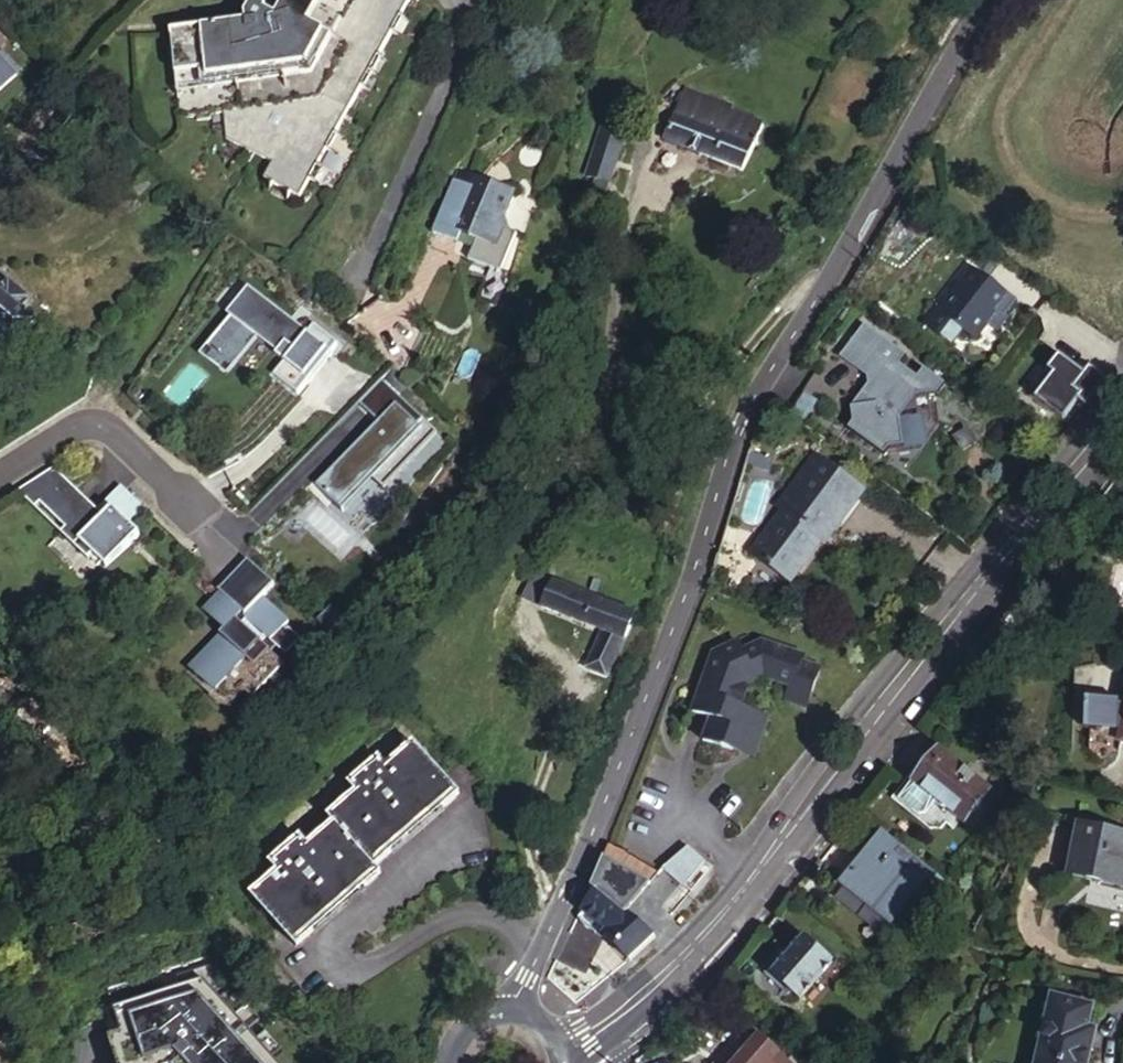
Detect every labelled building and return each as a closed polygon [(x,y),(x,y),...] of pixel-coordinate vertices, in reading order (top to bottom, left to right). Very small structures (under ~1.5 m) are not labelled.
[(296,197),(404,0),(280,0),(272,14),(263,10),(265,7),(252,0),(249,0),(241,14),(243,20),(167,28),(175,117),(220,112),(222,137),(269,163),(261,177),(296,197)] [(624,89),(631,92),(634,85),(626,82),(624,89)] [(662,137),(740,169),(757,125),(726,112),(729,105),(681,86),(662,137)] [(604,104),(598,124),(621,133),(628,112),(610,106),(604,104)] [(621,133),(598,124),(578,183),(601,191),(621,133)] [(513,189),(457,164),(434,218),(458,229),(465,232),(472,235),(498,246),(508,224),(504,210),(513,189)] [(458,229),(434,218),(430,227),(454,237),(458,229)] [(458,229),(454,237),(468,243),(472,235),(465,232),(458,229)] [(1012,302),(969,267),(934,308),(930,305),(918,319),(947,343),(959,329),(970,338),(991,312),(999,318),(1012,302)] [(31,328),(33,325),(16,310),(25,300),(6,282),(0,289),(0,336),(12,348),(15,345),(31,328)] [(228,325),(253,301),(249,297),(224,321),(228,325)] [(199,357),(220,379),(251,350),(270,370),(268,372),(276,380),(266,390),(289,412),(301,400),(302,401),(328,374),(327,373),(334,366),(312,344),(305,351),(296,343),(293,346),(287,340),(290,337),(253,301),(228,325),(230,328),(199,357)] [(898,351),(861,321),(837,354),(864,376),(866,396),(859,405),(847,408),(849,422),(845,428),(881,457),(886,451),(913,447),(927,425),(922,394),(931,391),(938,382),(915,364),(908,373),(891,359),(898,351)] [(39,335),(31,328),(15,345),(23,352),(39,335)] [(296,343),(290,337),(287,340),(293,346),(296,343)] [(1074,407),(1083,415),(1105,387),(1087,373),(1082,380),(1057,360),(1045,375),(1051,379),(1031,403),(1059,426),(1074,407)] [(369,371),(348,395),(369,413),(310,481),(336,504),(366,470),(378,481),(429,423),(369,371)] [(862,493),(815,457),(776,510),(781,515),(751,557),(761,565),(760,566),(771,574),(772,573),(789,586),(820,544),(823,546),(862,493)] [(99,502),(56,462),(10,493),(27,508),(31,504),(58,529),(54,533),(86,563),(89,559),(90,558),(122,523),(131,514),(114,498),(105,507),(99,502)] [(137,507),(114,485),(99,502),(105,507),(114,498),(131,514),(137,507)] [(90,558),(89,559),(99,569),(132,533),(122,523),(90,558)] [(266,601),(276,590),(242,559),(213,590),(218,595),(201,612),(219,629),(183,667),(208,690),(203,695),(210,701),(215,704),(223,706),(239,689),(247,696),(278,662),(265,649),(270,643),(278,650),(293,634),(280,621),(279,623),(276,620),(281,615),(266,601)] [(534,620),(542,601),(587,622),(598,596),(591,593),(536,567),(517,612),(528,617),(534,620)] [(591,593),(598,596),(634,612),(640,595),(598,576),(591,593)] [(598,596),(587,622),(603,629),(623,638),(634,612),(598,596)] [(528,617),(517,612),(515,610),(509,625),(522,631),(528,617)] [(623,638),(603,629),(594,649),(614,658),(623,638)] [(740,654),(735,644),(710,656),(691,714),(710,720),(702,742),(730,753),(760,738),(767,721),(741,712),(749,688),(763,681),(789,691),(784,705),(804,712),(819,670),(800,663),(802,658),(760,644),(740,654)] [(614,658),(594,649),(587,664),(607,672),(614,658)] [(1082,730),(1114,732),(1115,700),(1084,699),(1082,730)] [(752,761),(760,738),(730,753),(752,761)] [(254,894),(300,949),(320,932),(317,928),(363,886),(367,891),(384,877),(379,872),(397,855),(394,851),(444,808),(448,813),(464,798),(417,744),(391,767),(381,757),(354,781),(362,791),(334,816),(337,819),(310,844),(302,835),(272,862),(279,871),(254,894)] [(942,747),(934,756),(939,760),(946,751),(942,747)] [(939,760),(934,756),(915,780),(941,801),(966,821),(993,788),(946,751),(939,760)] [(941,801),(915,780),(905,793),(931,814),(941,801)] [(1122,885),(1122,831),(1080,823),(1070,875),(1122,885)] [(893,918),(933,870),(886,831),(846,881),(893,918)] [(603,940),(627,963),(630,961),(632,959),(636,955),(654,937),(619,906),(651,868),(639,859),(607,846),(579,911),(583,914),(582,922),(595,933),(599,933),(602,930),(607,935),(603,940)] [(688,881),(704,863),(690,851),(670,866),(688,881)] [(803,1001),(837,960),(805,934),(772,975),(803,1001)] [(199,979),(107,1008),(114,1039),(121,1062),(282,1062),(199,979)] [(1065,995),(1050,1062),(1100,1062),(1105,1041),(1100,1035),(1108,1004),(1065,995)] [(788,1062),(754,1031),(723,1062),(788,1062)]
